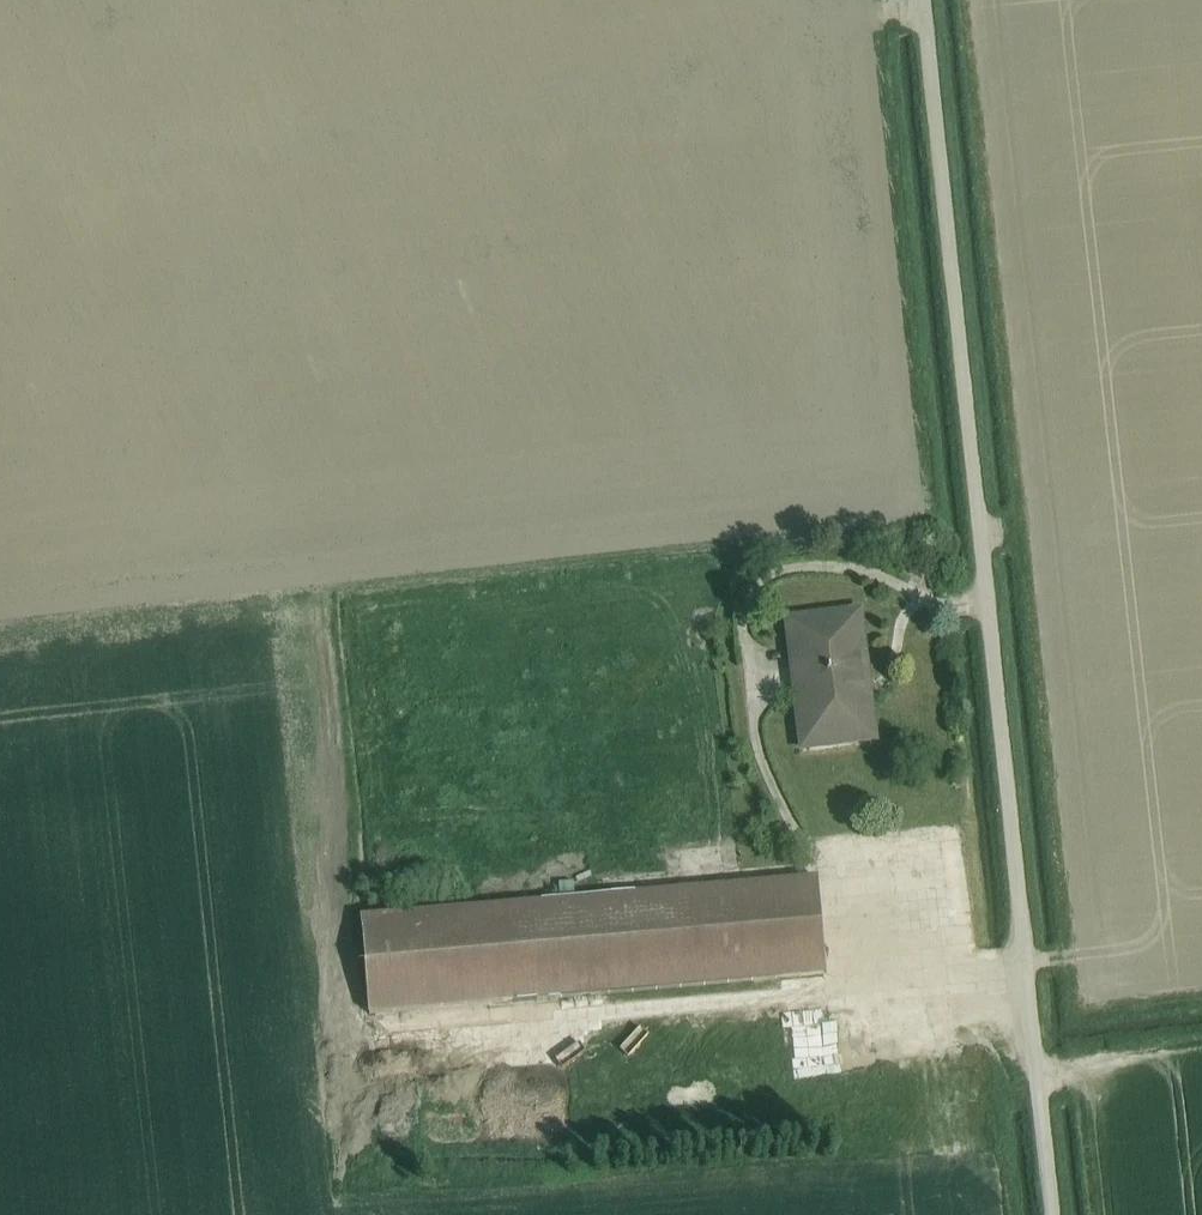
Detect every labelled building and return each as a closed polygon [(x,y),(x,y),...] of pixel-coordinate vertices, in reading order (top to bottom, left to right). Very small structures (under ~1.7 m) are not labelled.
[(865,696),(863,681),(866,681),(858,612),(788,620),(802,747),(873,739),(868,696),(865,696)] [(923,822),(926,852),(936,851),(933,821),(923,822)] [(368,1012),(799,975),(823,973),(815,876),(360,916),(368,1012)] [(848,999),(653,1013),(658,1076),(853,1063),(848,999)] [(497,1018),(527,1014),(525,1003),(496,1008),(497,1018)] [(580,1020),(556,1045),(569,1057),(593,1032),(580,1020)] [(453,1080),(543,1080),(543,1063),(453,1063),(453,1080)]
